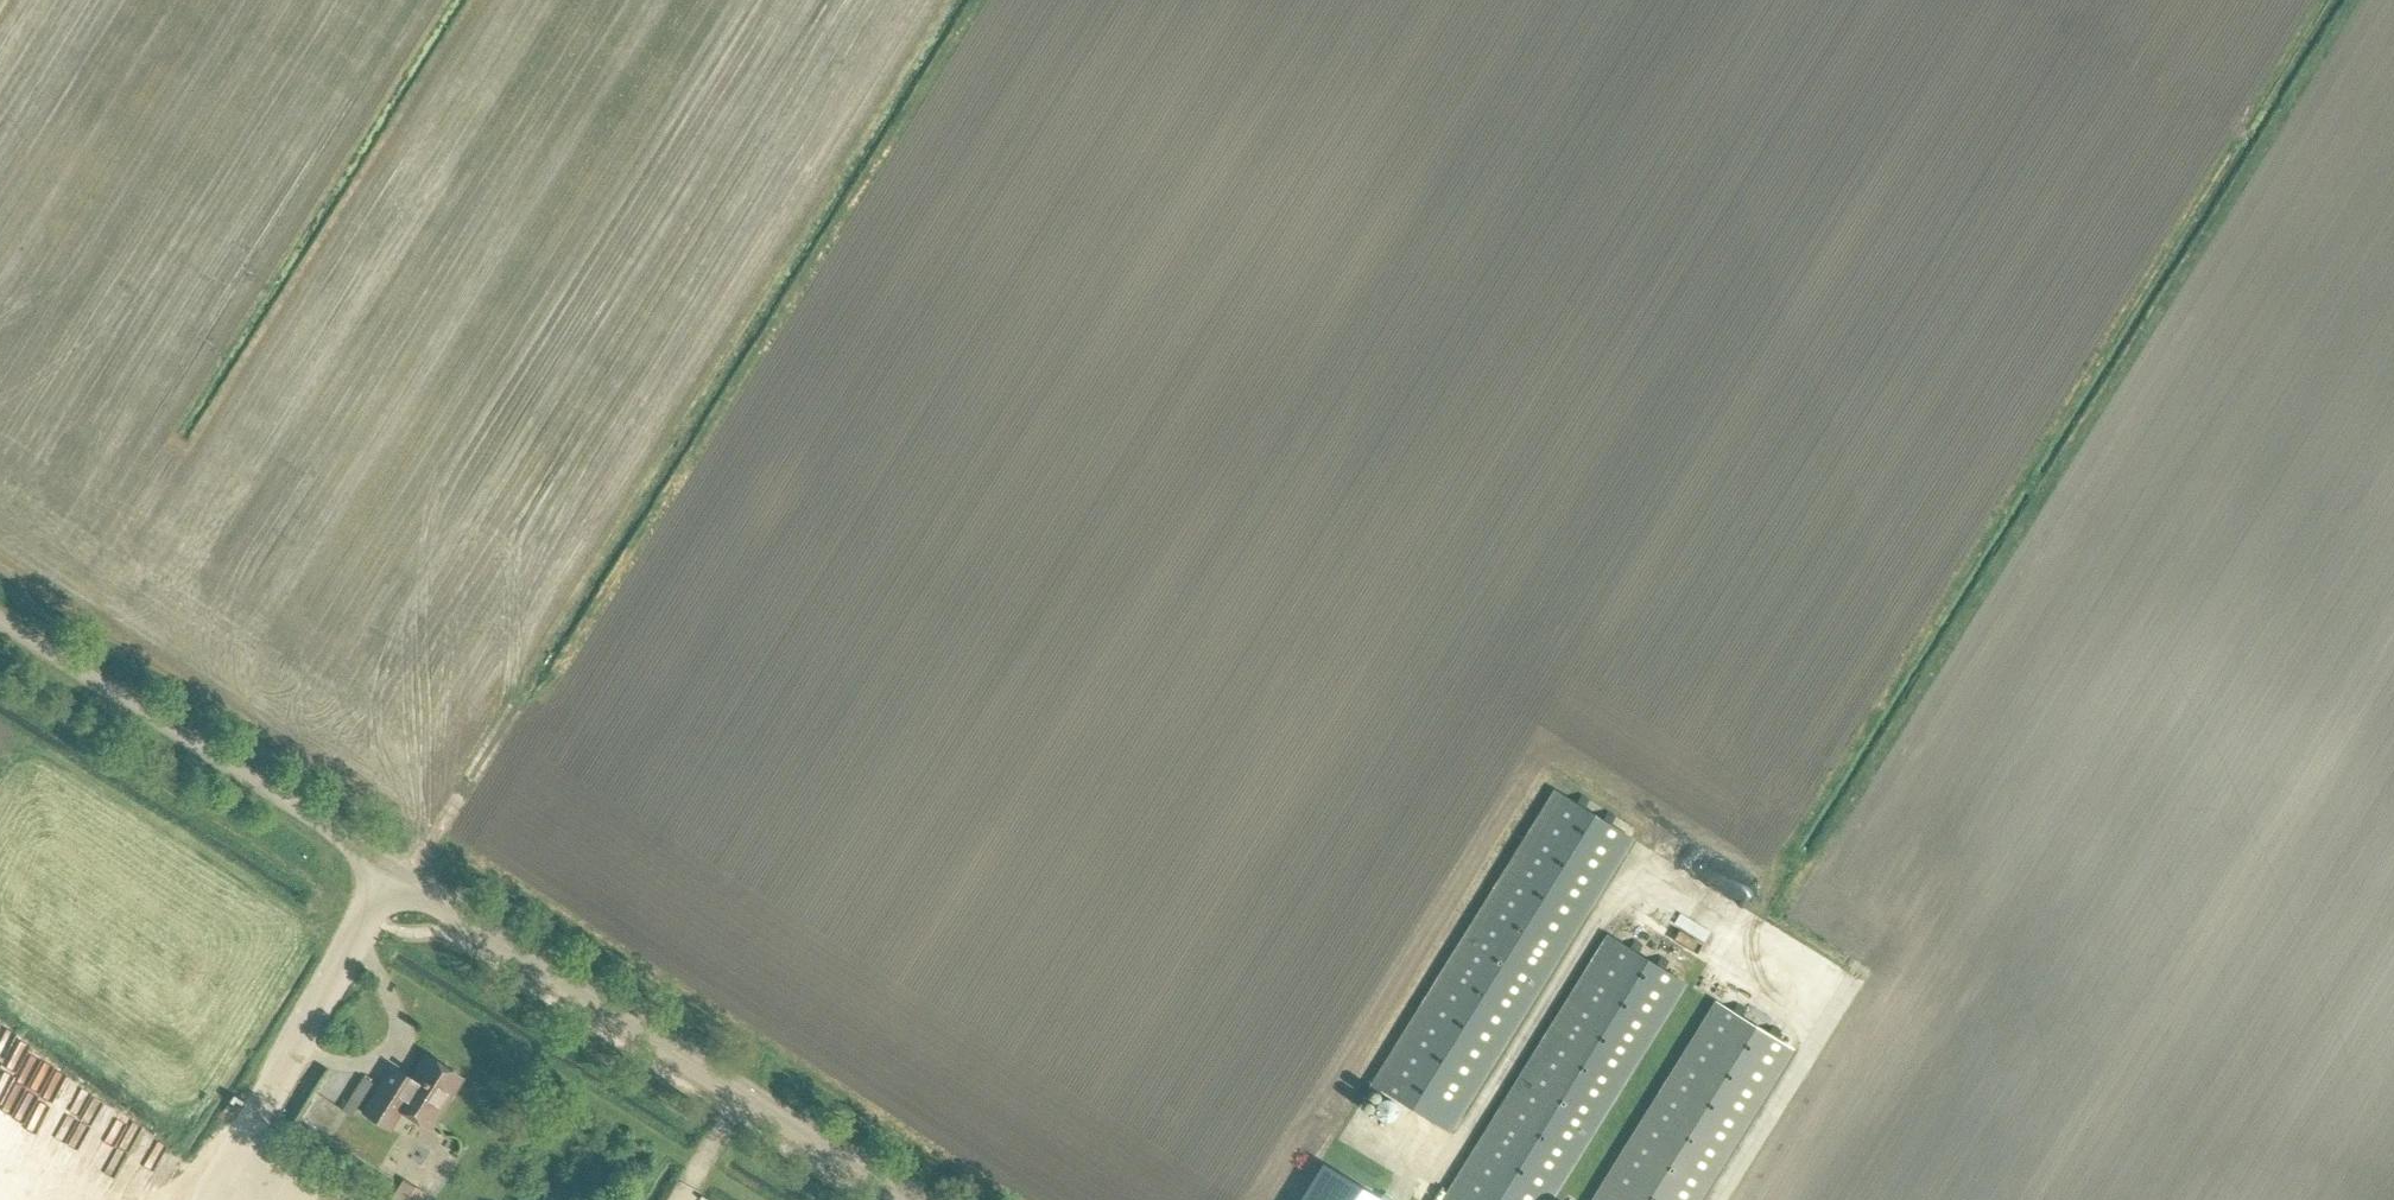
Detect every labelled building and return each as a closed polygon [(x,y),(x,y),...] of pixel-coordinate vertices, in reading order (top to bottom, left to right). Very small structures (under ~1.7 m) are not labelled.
[(1447,1136),(1632,839),(1554,790),(1369,1087),(1447,1136)] [(1684,983),(1606,935),(1442,1199),(1549,1199),(1684,983)] [(1791,1048),(1716,1002),(1593,1199),(1697,1199),(1791,1048)] [(430,1126),(461,1077),(426,1055),(411,1078),(393,1066),(364,1111),(390,1127),(402,1109),(430,1126)] [(360,1109),(380,1079),(368,1071),(348,1101),(360,1109)] [(1320,1164),(1298,1199),(1380,1199),(1320,1164)] [(395,1199),(422,1199),(426,1193),(407,1181),(395,1199)]
